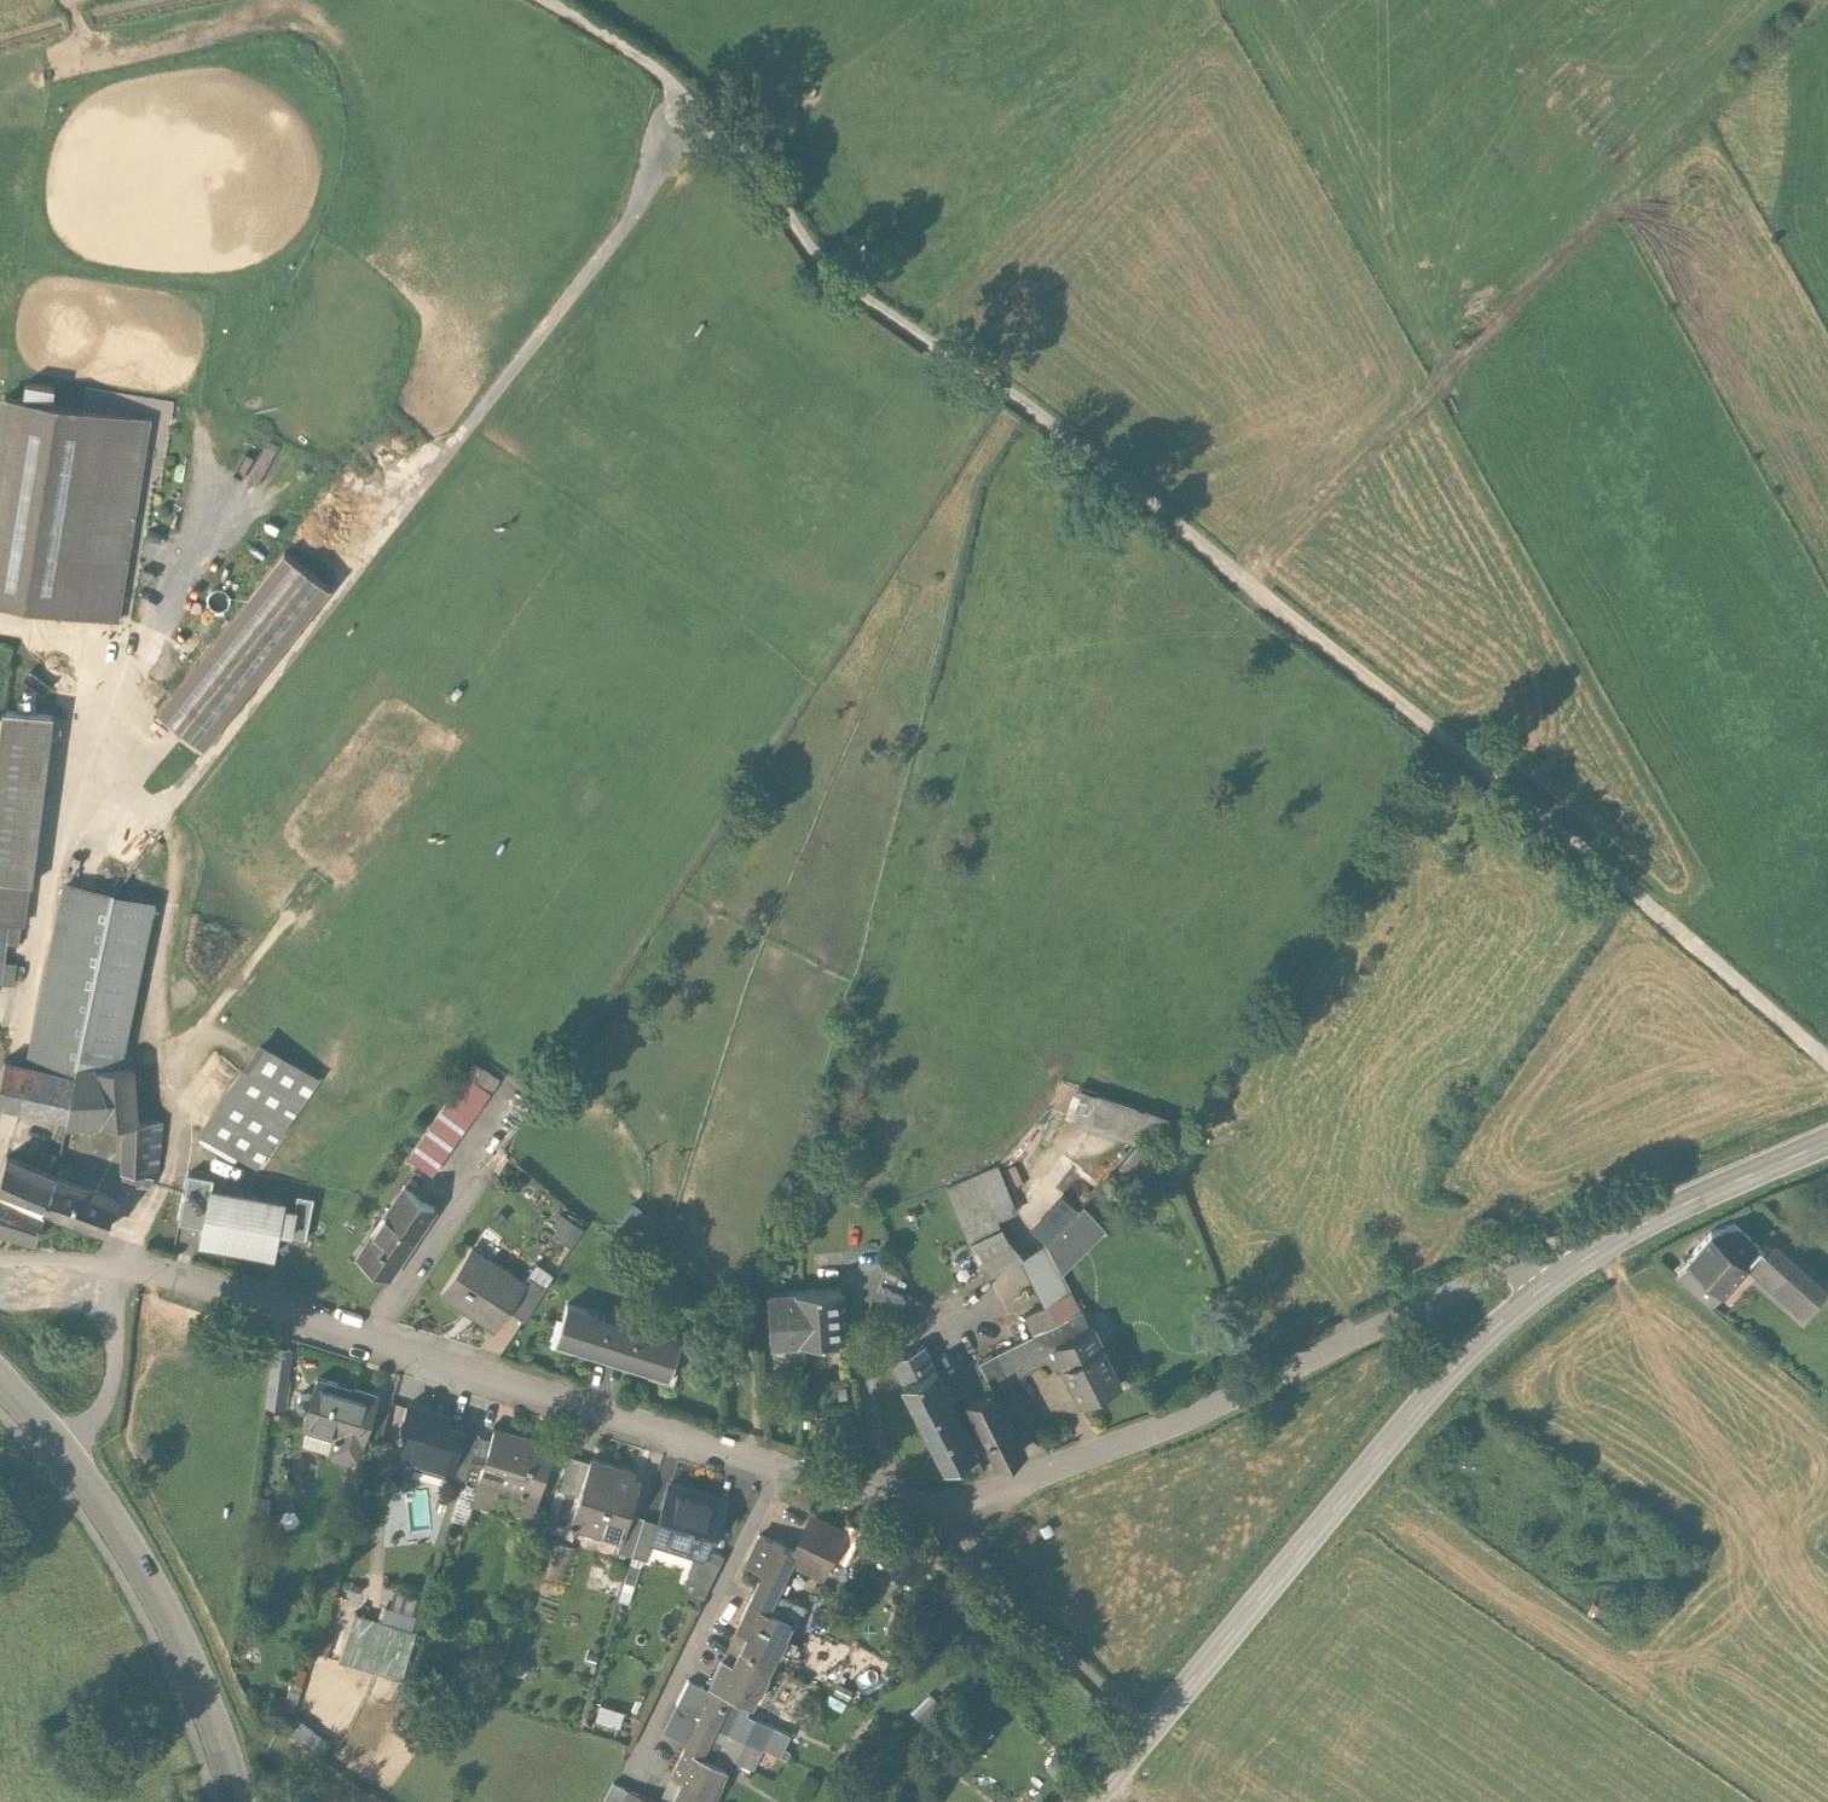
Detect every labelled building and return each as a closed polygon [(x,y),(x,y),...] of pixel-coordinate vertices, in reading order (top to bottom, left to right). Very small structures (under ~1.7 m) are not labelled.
[(0,396),(0,609),(118,628),(152,421),(0,396)] [(274,489),(291,457),(264,443),(247,475),(274,489)] [(327,594),(279,557),(154,718),(201,755),(327,594)] [(0,718),(0,1003),(15,1005),(50,724),(0,718)] [(61,883),(21,1071),(13,1070),(0,1067),(0,1118),(4,1119),(60,1129),(60,1136),(118,1131),(118,1181),(160,1181),(160,1130),(137,1130),(132,1074),(119,1075),(156,903),(61,883)] [(317,1090),(256,1050),(195,1141),(256,1182),(317,1090)] [(503,1084),(473,1064),(405,1165),(434,1185),(503,1084)] [(1151,1088),(1113,1076),(1106,1097),(1098,1094),(1088,1125),(1139,1141),(1160,1148),(1169,1119),(1143,1110),(1151,1088)] [(1160,1148),(1139,1141),(1120,1163),(1143,1181),(1168,1151),(1160,1148)] [(4,1162),(0,1172),(0,1245),(30,1256),(43,1223),(58,1182),(4,1162)] [(996,1166),(946,1189),(970,1241),(1002,1226),(997,1218),(1017,1211),(996,1166)] [(210,1189),(213,1190),(215,1181),(187,1176),(177,1227),(202,1232),(210,1189)] [(115,1203),(58,1182),(43,1223),(99,1244),(115,1203)] [(202,1232),(199,1248),(275,1262),(280,1237),(285,1210),(286,1204),(213,1190),(210,1189),(202,1232)] [(434,1210),(401,1189),(357,1257),(390,1278),(434,1210)] [(1079,1212),(1063,1197),(1034,1230),(1046,1245),(1061,1274),(1105,1229),(1084,1207),(1079,1212)] [(1030,1227),(1047,1208),(1036,1198),(1019,1217),(1030,1227)] [(293,1211),(285,1210),(280,1237),(289,1238),(288,1241),(307,1244),(315,1202),(296,1199),(293,1211)] [(560,1228),(555,1235),(571,1246),(583,1229),(561,1214),(554,1225),(560,1228)] [(1739,1214),(1710,1220),(1674,1266),(1718,1300),(1748,1261),(1763,1242),(1739,1214)] [(1007,1238),(1002,1226),(970,1241),(988,1275),(1022,1257),(1007,1238)] [(1773,1230),(1763,1242),(1748,1261),(1807,1307),(1827,1279),(1827,1273),(1773,1230)] [(1046,1245),(1022,1257),(1046,1304),(1025,1315),(1034,1334),(1082,1310),(1085,1308),(1076,1290),(1071,1293),(1061,1274),(1046,1245)] [(525,1283),(473,1248),(443,1293),(494,1327),(508,1308),(525,1283)] [(525,1283),(508,1308),(523,1318),(552,1276),(537,1266),(525,1283)] [(925,1304),(883,1285),(875,1303),(917,1321),(925,1304)] [(842,1290),(770,1295),(773,1342),(845,1338),(842,1290)] [(626,1322),(568,1304),(556,1344),(613,1362),(626,1322)] [(1090,1327),(1082,1310),(1034,1334),(1047,1360),(1051,1369),(1063,1363),(1081,1400),(1122,1380),(1095,1324),(1090,1327)] [(684,1340),(626,1322),(613,1362),(671,1380),(684,1340)] [(1006,1410),(1020,1403),(1008,1379),(1047,1360),(1034,1334),(981,1362),(994,1387),(1006,1410)] [(961,1413),(927,1344),(892,1361),(926,1430),(961,1413)] [(291,1350),(275,1348),(266,1407),(287,1409),(291,1380),(288,1380),(291,1350)] [(354,1393),(316,1380),(312,1395),(302,1392),(299,1394),(296,1397),(297,1401),(299,1404),(307,1407),(301,1426),(307,1427),(302,1442),(357,1459),(362,1444),(364,1445),(378,1397),(355,1389),(354,1393)] [(1006,1410),(994,1387),(966,1400),(998,1466),(1026,1452),(1006,1410)] [(447,1419),(414,1409),(397,1468),(452,1484),(465,1438),(444,1432),(447,1419)] [(979,1449),(961,1413),(926,1430),(944,1466),(979,1449)] [(554,1448),(496,1431),(474,1508),(494,1514),(498,1500),(516,1505),(513,1516),(533,1522),(554,1448)] [(647,1479),(590,1460),(566,1533),(623,1551),(647,1479)] [(729,1503),(670,1486),(652,1549),(711,1566),(729,1503)] [(833,1541),(806,1528),(791,1556),(800,1560),(794,1571),(813,1581),(833,1541)] [(791,1556),(758,1540),(743,1569),(761,1577),(732,1636),(745,1643),(739,1656),(775,1674),(797,1631),(771,1618),(794,1571),(800,1560),(791,1556)] [(632,1554),(617,1597),(631,1602),(646,1559),(632,1554)] [(419,1635),(355,1614),(337,1668),(402,1689),(419,1635)] [(869,1704),(891,1666),(857,1647),(836,1685),(869,1704)] [(775,1674),(739,1656),(732,1670),(722,1665),(706,1696),(688,1687),(674,1715),(762,1758),(765,1752),(783,1761),(795,1739),(753,1719),(775,1674)] [(618,1724),(622,1709),(599,1703),(596,1719),(618,1724)] [(674,1799),(681,1801),(717,1801),(734,1768),(753,1778),(762,1758),(674,1715),(663,1737),(685,1749),(669,1781),(680,1787),(674,1799)] [(613,1787),(605,1801),(644,1801),(613,1787)]
